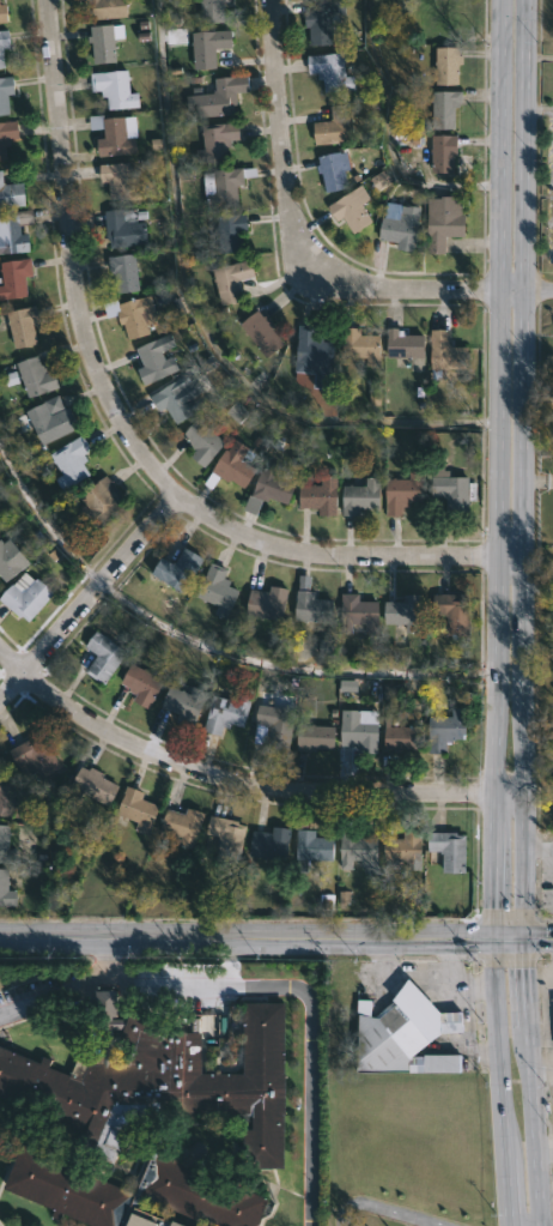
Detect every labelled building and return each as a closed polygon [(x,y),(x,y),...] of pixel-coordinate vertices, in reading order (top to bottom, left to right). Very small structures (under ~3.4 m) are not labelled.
[(91,19),(90,0),(130,0),(130,16),(91,19)] [(184,25),(183,0),(198,0),(227,0),(227,24),(184,25)] [(328,0),(329,43),(306,44),(306,28),(300,28),(300,1),(328,0)] [(435,37),(455,37),(455,0),(435,0),(435,37)] [(118,61),(97,62),(95,26),(116,25),(118,61)] [(4,67),(0,68),(0,28),(7,28),(8,40),(10,47),(1,48),(4,67)] [(212,67),(189,68),(189,31),(227,30),(227,47),(212,47),(212,67)] [(458,49),(458,55),(461,55),(461,62),(457,62),(457,84),(433,83),(433,46),(458,47),(458,49)] [(344,53),(345,76),(352,76),(353,90),(322,91),(322,79),(317,79),(317,72),(308,73),(306,55),(344,53)] [(126,68),(128,92),(136,91),(139,107),(107,109),(105,96),(101,96),(101,90),(91,90),(90,72),(126,68)] [(235,103),(235,113),(195,117),(195,110),(183,111),(182,96),(209,92),(209,90),(213,90),(212,78),(244,74),(245,91),(233,92),(235,103)] [(8,115),(0,115),(0,76),(12,76),(12,86),(13,93),(7,93),(8,115)] [(452,127),(431,127),(432,90),(461,90),(461,102),(452,102),(452,127)] [(351,143),(314,144),(312,121),(330,120),(330,102),(350,102),(351,143)] [(102,114),(102,117),(134,115),(136,137),(134,137),(136,152),(122,153),(122,159),(101,161),(101,158),(97,158),(96,138),(103,137),(102,128),(89,128),(87,115),(102,114)] [(6,159),(0,160),(0,121),(16,120),(18,139),(10,139),(10,145),(5,146),(6,159)] [(231,159),(195,162),(194,149),(202,147),(201,123),(237,121),(238,138),(230,138),(231,159)] [(452,173),(430,171),(431,134),(457,134),(457,155),(452,155),(452,173)] [(338,152),(344,152),(347,169),(341,170),(345,188),(322,192),(318,173),(315,174),(314,165),(316,165),(315,156),(338,152)] [(132,162),(133,171),(139,170),(140,183),(142,183),(144,199),(113,201),(111,182),(104,182),(102,164),(132,162)] [(256,167),(256,175),(243,176),(243,185),(236,185),(238,205),(207,207),(206,195),(196,197),(195,181),(203,181),(202,171),(213,171),(213,169),(256,167)] [(29,206),(0,208),(0,170),(5,169),(6,183),(26,182),(29,206)] [(361,203),(372,221),(352,234),(342,217),(335,221),(327,206),(360,185),(370,198),(361,203)] [(461,195),(461,213),(463,213),(463,236),(444,236),(444,253),(426,252),(427,198),(439,198),(439,195),(461,195)] [(408,204),(420,206),(412,250),(395,248),(397,241),(378,237),(382,216),(402,221),(403,213),(400,212),(401,205),(408,204)] [(34,252),(0,255),(0,237),(1,237),(0,229),(1,229),(0,217),(19,215),(18,211),(36,209),(37,224),(23,225),(23,234),(31,232),(34,252)] [(126,209),(126,210),(148,210),(150,219),(140,219),(140,222),(150,221),(151,244),(114,248),(114,238),(109,238),(107,210),(126,209)] [(239,231),(241,252),(219,253),(218,234),(212,234),(212,221),(217,221),(217,216),(244,213),(245,231),(239,231)] [(134,253),(138,289),(115,291),(114,273),(109,274),(107,256),(134,253)] [(31,296),(0,300),(0,285),(7,285),(5,271),(4,272),(4,261),(34,259),(34,267),(35,276),(29,276),(31,296)] [(237,280),(242,298),(219,304),(212,278),(214,278),(212,268),(249,259),(253,276),(237,280)] [(150,296),(157,321),(146,324),(150,338),(129,344),(123,324),(120,325),(116,314),(107,318),(102,303),(116,298),(117,303),(150,296)] [(41,343),(18,349),(10,313),(40,306),(43,322),(36,324),(41,343)] [(255,310),(260,318),(263,315),(282,342),(261,357),(237,325),(255,310)] [(334,342),(330,387),(312,386),(314,372),(294,370),(298,325),(322,326),(321,340),(334,342)] [(360,327),(360,334),(379,334),(379,366),(365,366),(365,357),(341,357),(341,327),(360,327)] [(423,334),(421,357),(385,356),(387,327),(397,327),(397,330),(403,330),(403,334),(423,334)] [(466,346),(466,369),(445,368),(445,380),(429,380),(430,328),(448,330),(446,344),(450,346),(466,346)] [(160,351),(164,358),(172,355),(178,370),(145,385),(129,351),(170,333),(175,345),(160,351)] [(43,363),(44,364),(48,363),(50,373),(56,370),(62,388),(32,398),(20,362),(41,356),(43,363)] [(175,380),(181,388),(188,383),(202,406),(175,423),(164,406),(158,411),(150,395),(175,380)] [(80,428),(45,445),(37,428),(24,434),(17,418),(48,403),(47,400),(63,393),(80,428)] [(196,418),(206,427),(207,425),(225,442),(203,467),(189,455),(194,451),(187,445),(189,441),(182,435),(196,418)] [(93,475),(66,491),(59,479),(65,476),(51,454),(84,435),(93,449),(85,454),(89,460),(86,463),(93,475)] [(225,448),(239,457),(238,458),(255,469),(243,488),(230,478),(227,482),(219,477),(212,489),(203,483),(225,448)] [(278,466),(274,476),(293,483),(285,505),(266,497),(265,502),(260,500),(254,515),(241,511),(247,495),(249,495),(259,471),(260,471),(265,460),(278,466)] [(445,465),(445,470),(449,470),(449,477),(467,477),(467,482),(476,482),(475,500),(467,500),(467,514),(445,514),(445,499),(443,499),(443,496),(430,496),(430,464),(445,465)] [(420,470),(419,502),(407,502),(407,507),(400,506),(400,517),(382,515),(383,479),(389,479),(389,477),(406,479),(406,470),(420,470)] [(132,503),(102,529),(79,501),(109,476),(132,503)] [(335,476),(333,515),(316,515),(316,508),(297,507),(297,485),(309,485),(309,484),(318,485),(318,476),(335,476)] [(377,477),(376,507),(363,506),(363,517),(338,517),(339,485),(346,487),(346,484),(363,487),(363,477),(377,477)] [(1,573),(0,574),(0,540),(2,538),(6,543),(11,538),(32,563),(10,582),(1,573)] [(202,558),(183,593),(163,581),(157,591),(148,586),(154,576),(150,574),(160,556),(171,563),(172,561),(175,562),(183,546),(202,558)] [(238,590),(226,620),(213,615),(217,606),(195,597),(211,562),(226,569),(221,578),(231,581),(230,586),(238,590)] [(29,573),(36,581),(40,578),(56,593),(31,621),(25,616),(23,620),(1,599),(29,573)] [(308,587),(306,591),(312,592),(311,599),(329,600),(328,623),(292,621),(297,575),(308,575),(308,587)] [(287,588),(281,621),(244,614),(249,588),(269,592),(269,585),(287,588)] [(359,593),(359,600),(378,600),(377,633),(364,633),(364,623),(351,623),(351,633),(341,633),(341,592),(359,593)] [(421,594),(421,632),(406,632),(406,624),(383,624),(383,600),(405,600),(405,594),(421,594)] [(469,598),(468,636),(446,635),(446,616),(443,616),(443,614),(432,614),(433,594),(461,596),(461,598),(469,598)] [(123,652),(101,686),(81,671),(85,666),(75,658),(93,630),(123,652)] [(128,663),(160,681),(146,709),(129,701),(133,695),(124,690),(126,689),(117,684),(128,663)] [(187,691),(188,693),(190,688),(206,694),(193,726),(175,720),(178,712),(162,706),(170,686),(187,691)] [(250,697),(241,727),(227,724),(226,729),(219,727),(217,737),(200,731),(213,687),(250,697)] [(267,697),(266,706),(292,711),(286,749),(250,743),(255,705),(259,706),(260,696),(267,697)] [(461,708),(460,739),(445,738),(445,754),(426,753),(427,739),(425,739),(426,715),(449,718),(449,708),(461,708)] [(356,719),(375,720),(375,754),(356,754),(356,747),(350,747),(350,743),(338,743),(338,720),(356,719)] [(388,719),(388,726),(415,726),(415,750),(379,750),(379,726),(383,726),(383,719),(388,719)] [(332,727),(330,750),(314,749),(314,751),(293,750),(294,725),(332,727)] [(35,736),(37,739),(43,736),(63,768),(44,780),(40,771),(30,778),(25,769),(22,772),(8,751),(35,736)] [(79,766),(87,771),(90,767),(103,774),(102,778),(118,786),(108,807),(78,791),(74,797),(61,791),(71,773),(74,775),(79,766)] [(14,820),(0,814),(0,774),(26,783),(14,820)] [(158,807),(147,835),(133,831),(135,823),(114,815),(126,786),(144,792),(140,799),(158,807)] [(205,814),(193,851),(176,846),(178,838),(159,832),(166,809),(183,814),(186,807),(205,814)] [(334,838),(333,862),(314,860),(314,865),(300,865),(300,859),(294,859),(294,813),(310,813),(310,829),(315,829),(315,837),(334,838)] [(247,826),(238,864),(215,859),(219,838),(206,834),(209,815),(238,821),(237,823),(247,826)] [(16,863),(0,862),(0,825),(8,826),(8,831),(11,831),(10,835),(8,835),(7,848),(16,850),(16,863)] [(290,829),(284,863),(247,857),(251,829),(271,833),(272,827),(290,829)] [(358,831),(358,839),(375,839),(375,862),(339,862),(340,831),(358,831)] [(384,862),(383,862),(383,839),(402,839),(402,832),(421,832),(420,862),(384,862)] [(456,833),(456,835),(466,835),(464,874),(442,872),(442,854),(440,854),(440,852),(427,851),(427,833),(456,833)] [(20,906),(0,907),(0,869),(11,869),(12,889),(12,892),(19,892),(20,906)] [(405,979),(436,1014),(457,1013),(458,1033),(437,1035),(425,1044),(424,1043),(408,1057),(420,1057),(420,1056),(456,1056),(455,1074),(353,1073),(353,999),(367,1001),(367,1017),(372,1017),(388,1003),(387,1002),(405,979)] [(83,1133),(0,1097),(0,1048),(38,1063),(42,1056),(50,1059),(47,1067),(68,1075),(77,1056),(99,1056),(99,1015),(95,1014),(93,990),(115,990),(115,1016),(111,1016),(110,1019),(126,1019),(127,1014),(170,1031),(192,1032),(192,1017),(199,1017),(199,1032),(201,1032),(201,1074),(242,1074),(242,1002),(284,1002),(282,1168),(233,1168),(233,1130),(251,1129),(251,1115),(168,1115),(168,1104),(111,1104),(91,1152),(78,1145),(83,1133)] [(267,1200),(255,1225),(211,1225),(199,1221),(196,1225),(186,1225),(91,1225),(61,1213),(59,1220),(49,1216),(53,1209),(1,1188),(20,1146),(129,1191),(147,1150),(267,1200)]
